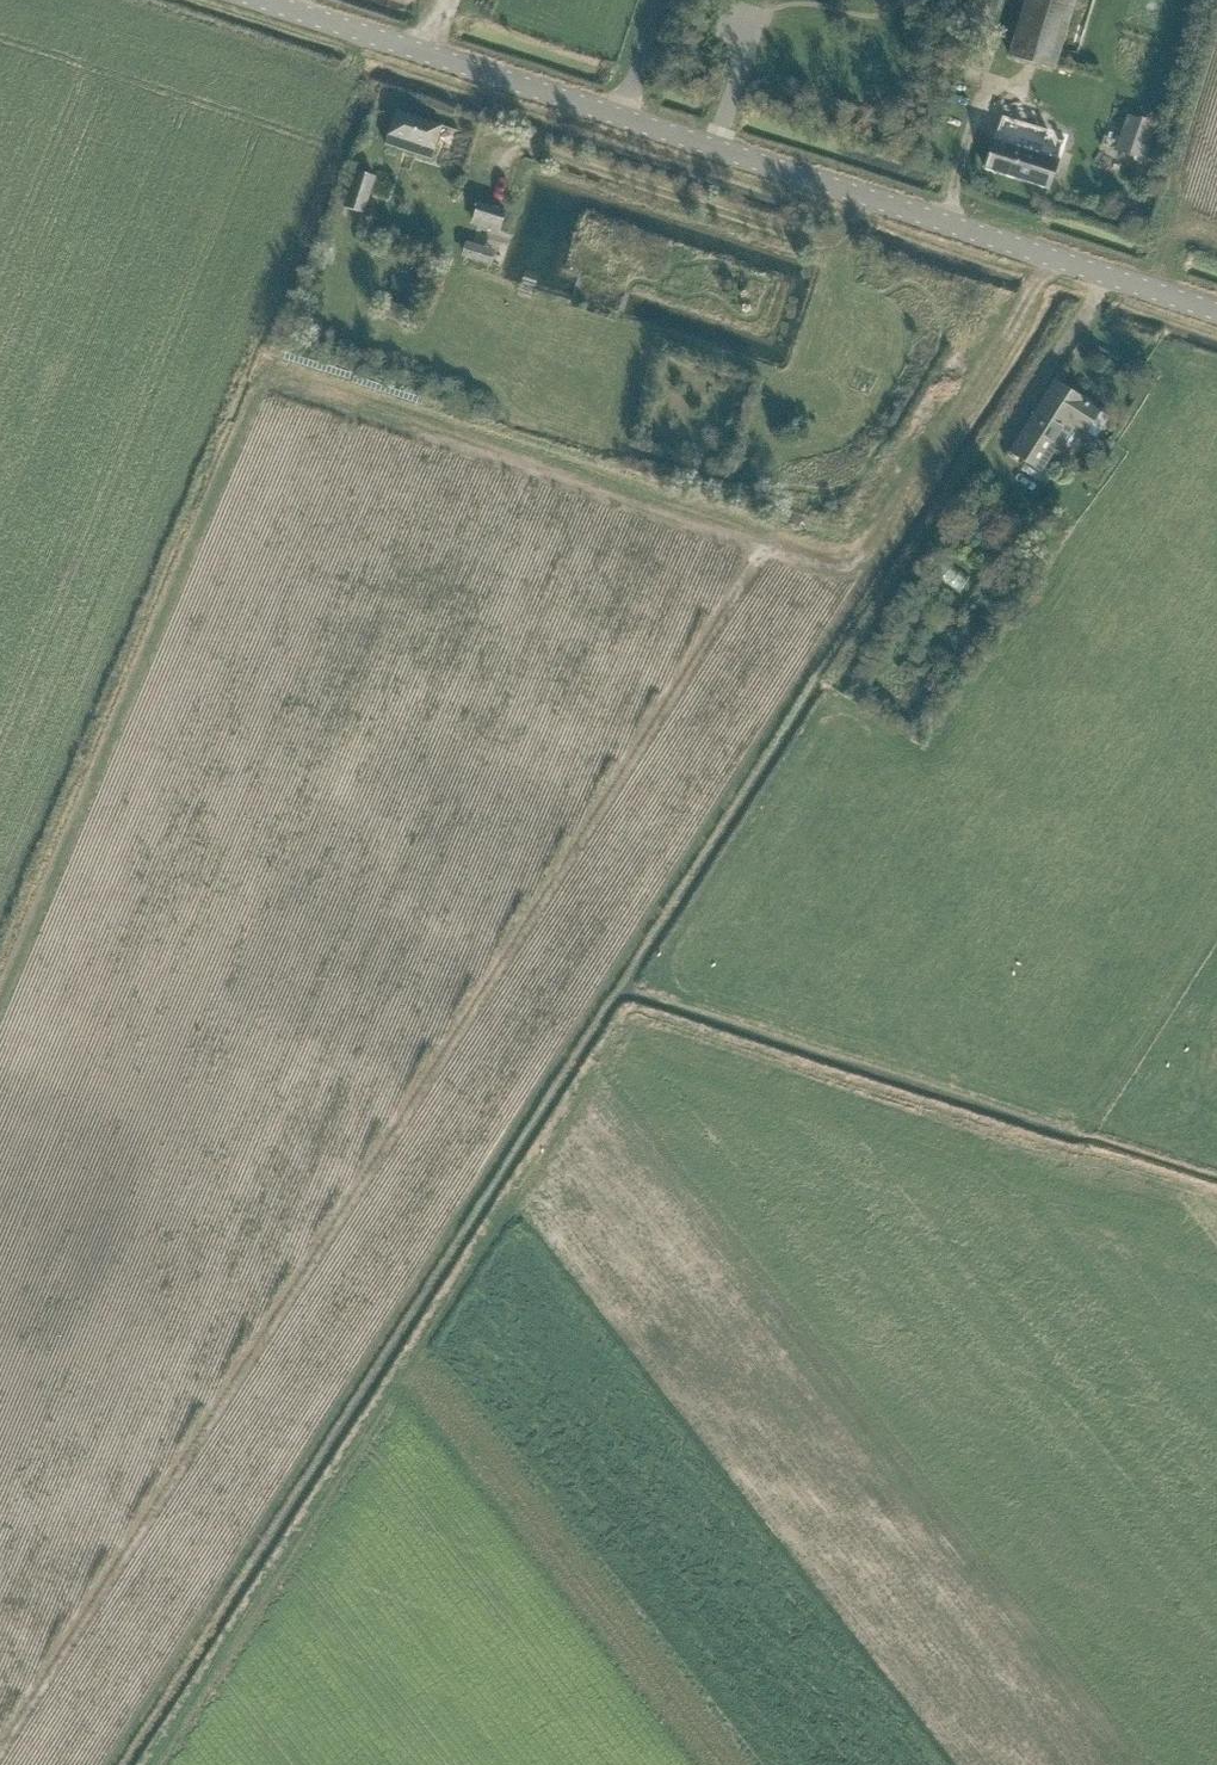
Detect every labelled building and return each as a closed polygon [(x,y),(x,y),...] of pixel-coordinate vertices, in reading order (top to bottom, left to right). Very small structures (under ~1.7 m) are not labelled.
[(1007,54),(1055,69),(1075,0),(1024,0),(1007,54)] [(1118,94),(1101,146),(1145,160),(1158,122),(1142,117),(1146,103),(1118,94)] [(431,158),(442,125),(396,110),(385,143),(431,158)] [(999,130),(987,169),(1048,189),(1061,149),(999,130)] [(363,212),(375,176),(356,170),(345,206),(363,212)] [(501,225),(505,211),(477,203),(473,217),(501,225)] [(386,301),(382,316),(401,321),(405,307),(386,301)] [(1054,380),(1009,452),(1041,472),(1064,437),(1067,439),(1075,426),(1085,433),(1086,432),(1097,438),(1110,417),(1099,410),(1100,409),(1054,380)] [(922,581),(915,592),(923,597),(930,586),(922,581)]
